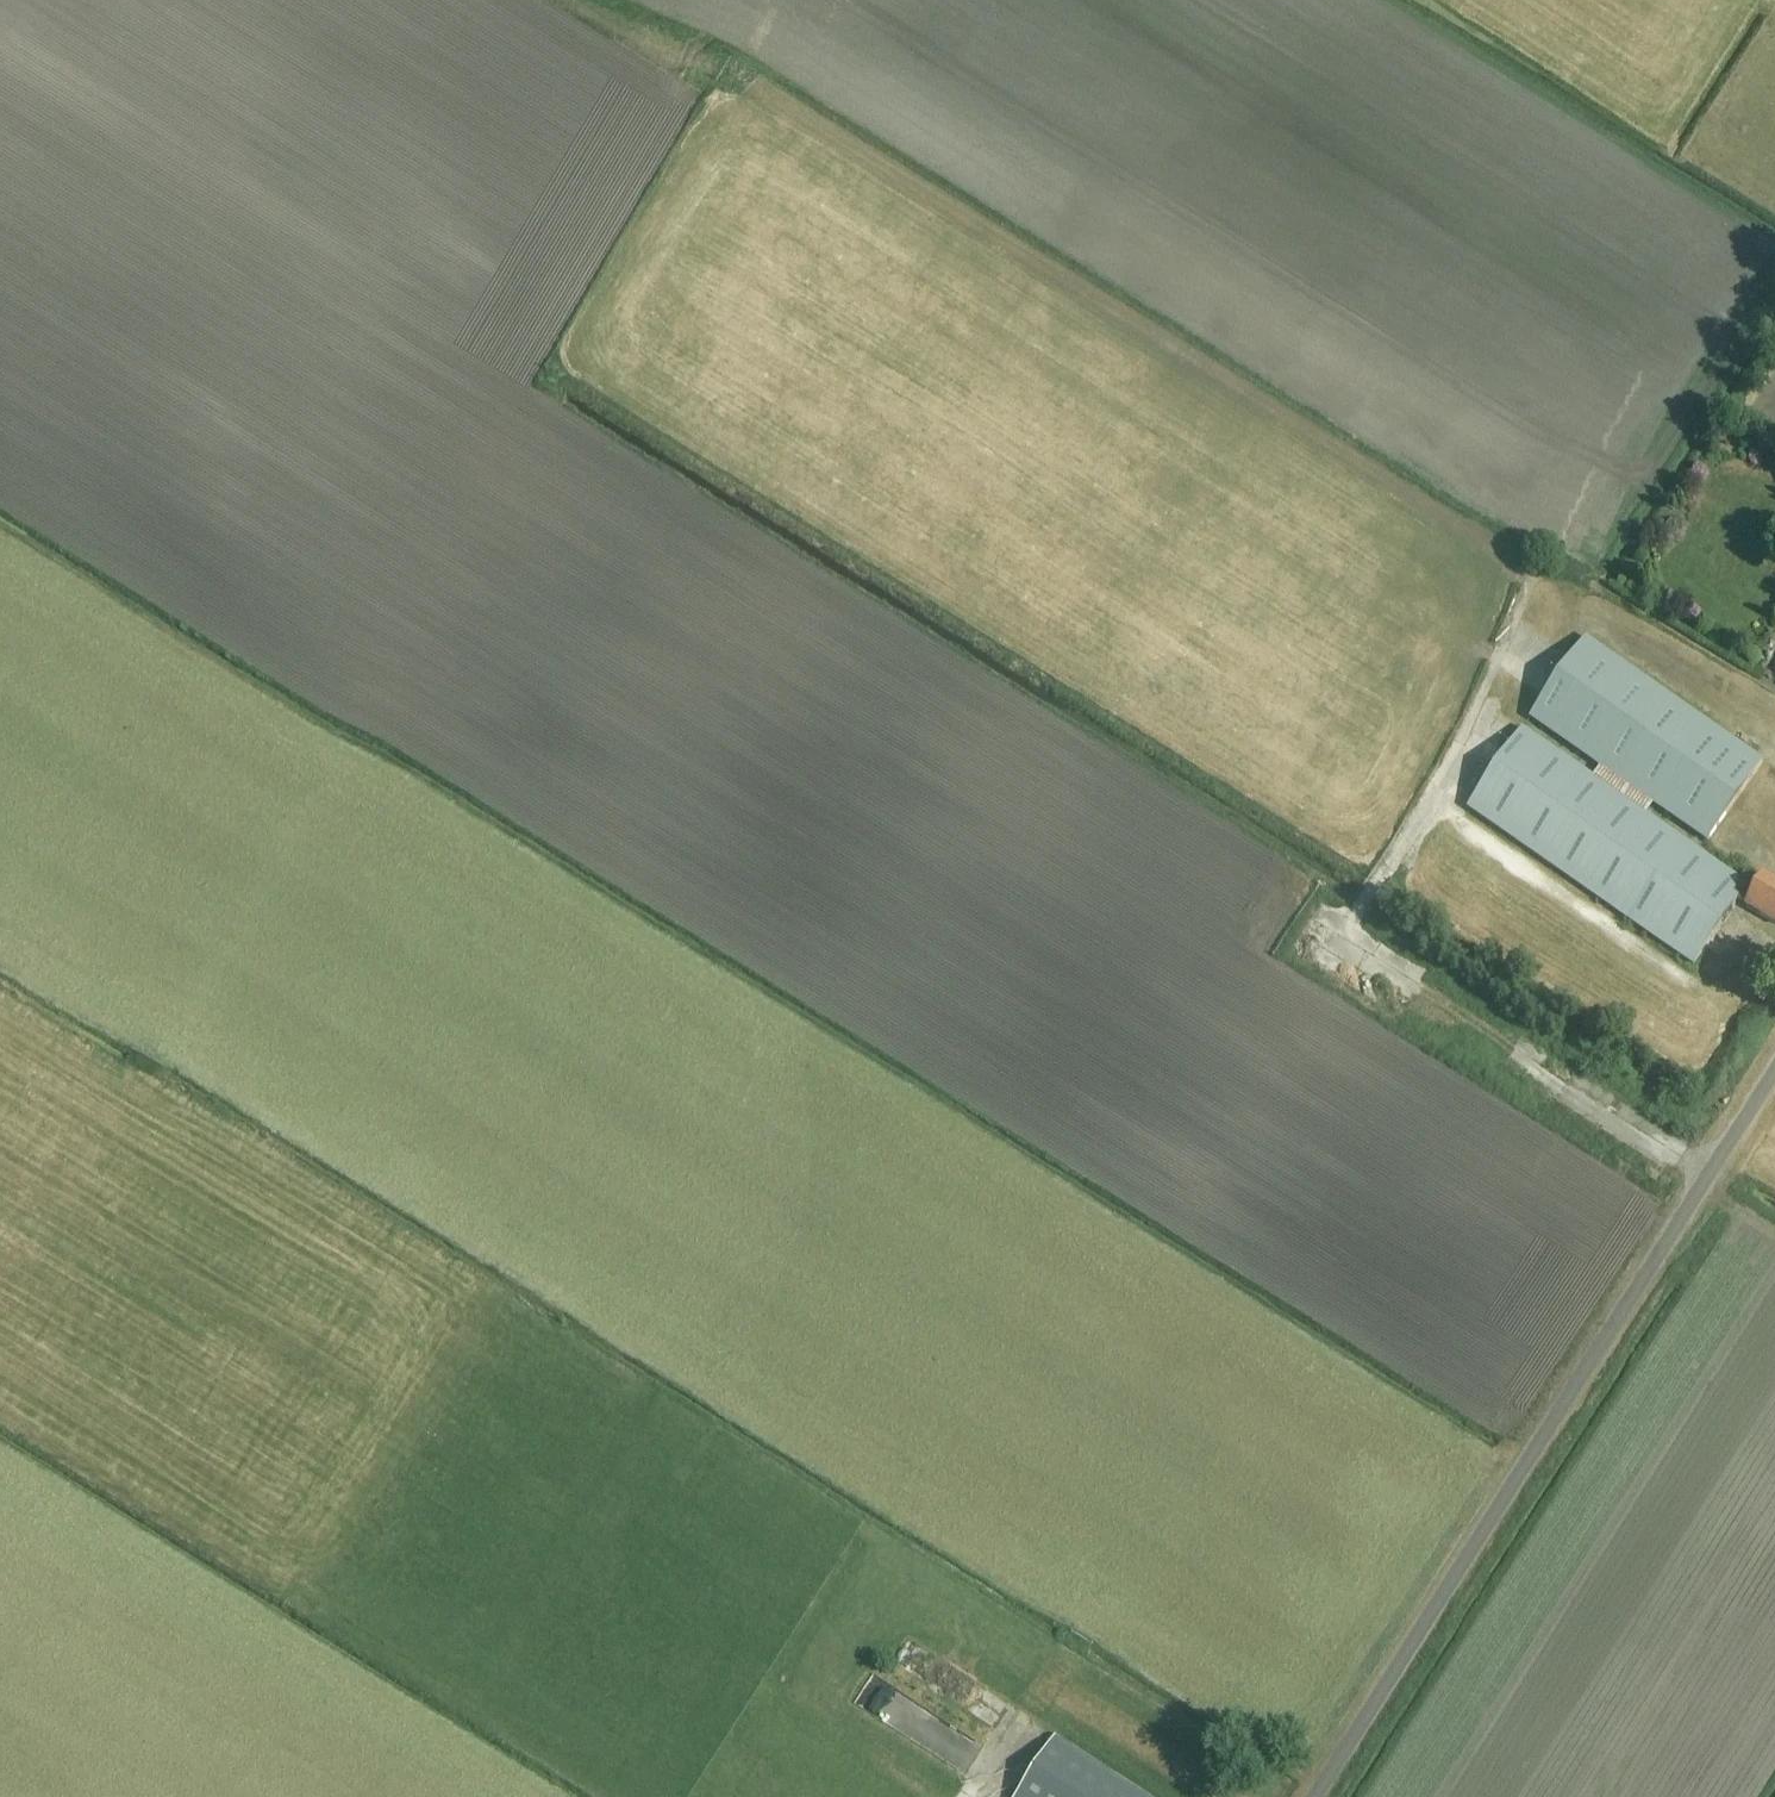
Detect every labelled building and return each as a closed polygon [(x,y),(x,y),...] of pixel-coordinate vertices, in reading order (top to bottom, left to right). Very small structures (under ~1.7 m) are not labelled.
[(1594,777),(1524,729),(1470,808),(1694,963),(1738,899),(1774,922),(1774,881),(1765,875),(1760,882),(1747,873),(1743,880),(1647,814),(1655,803),(1708,839),(1765,756),(1589,635),(1532,718),(1602,766),(1594,777)] [(1055,1738),(1017,1796),(1147,1796),(1055,1738)]
